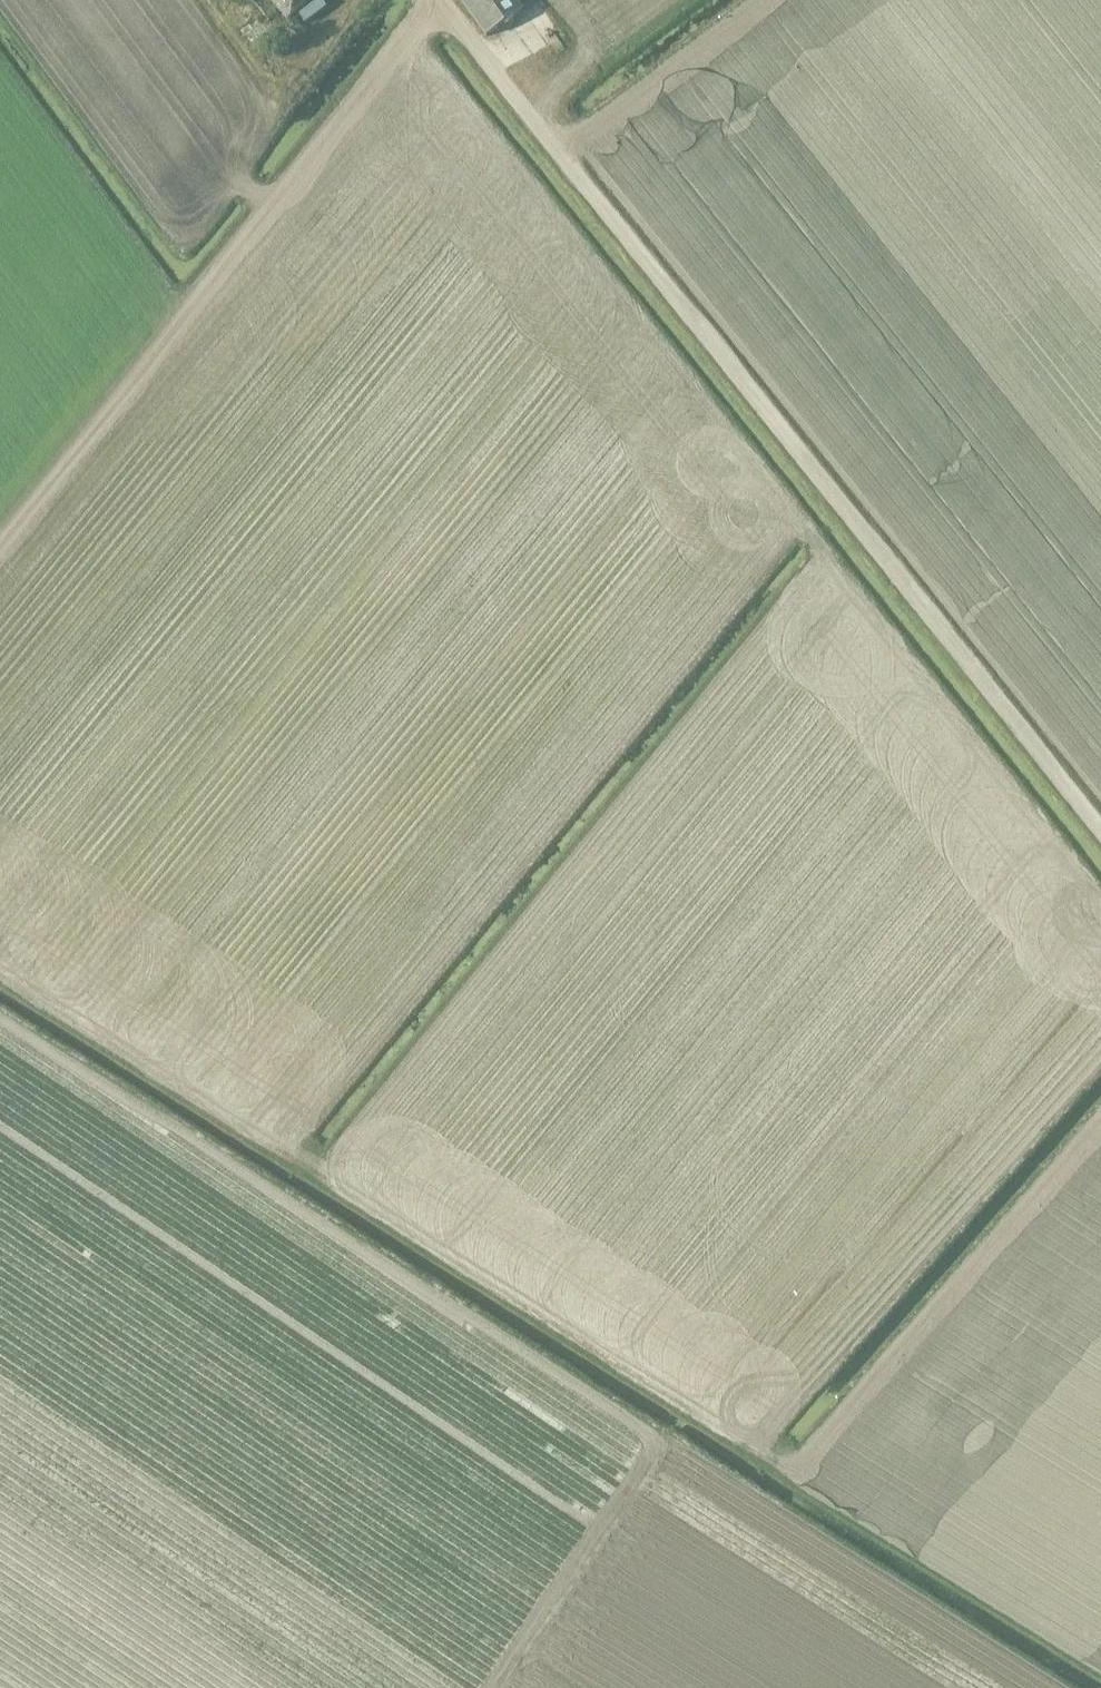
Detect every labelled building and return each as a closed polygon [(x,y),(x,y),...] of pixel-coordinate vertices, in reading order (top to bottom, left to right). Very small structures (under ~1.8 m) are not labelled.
[(284,21),(313,0),(269,0),(284,21)] [(522,11),(514,0),(458,0),(484,37),(522,11)]
